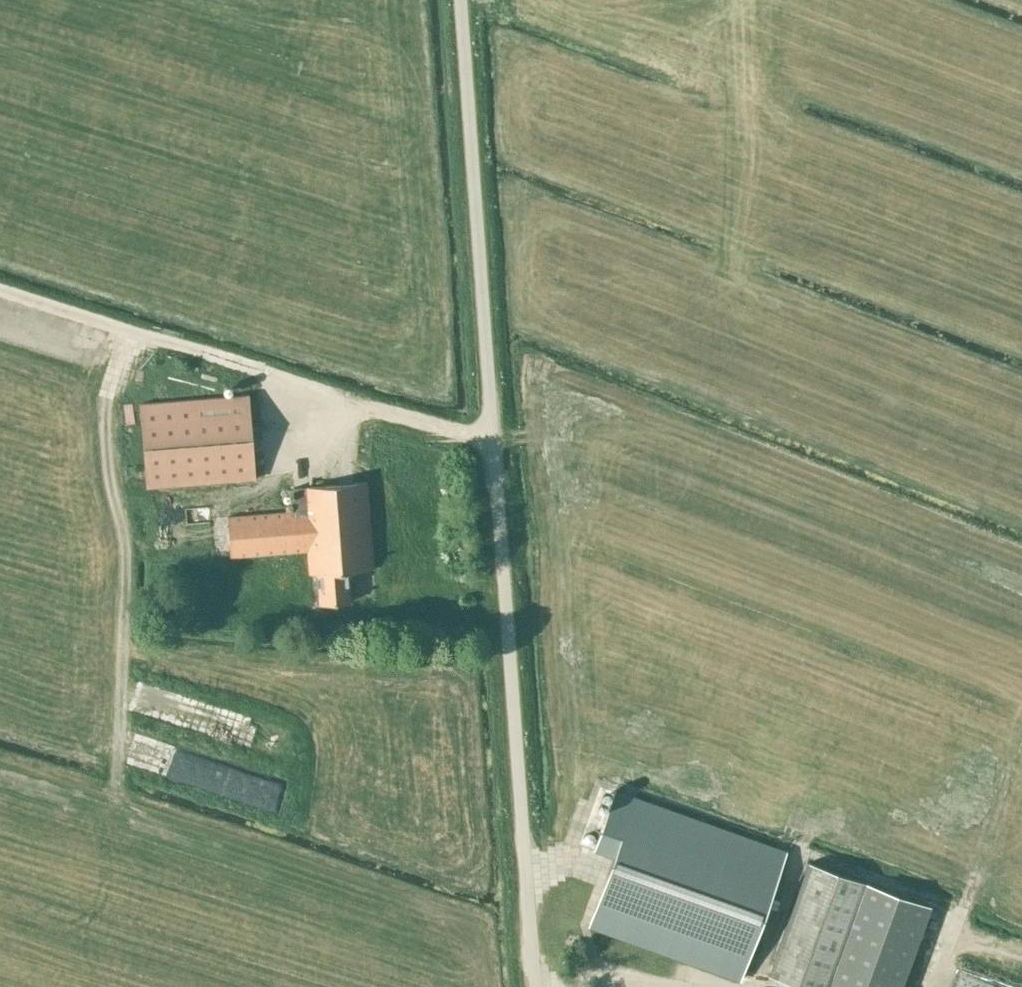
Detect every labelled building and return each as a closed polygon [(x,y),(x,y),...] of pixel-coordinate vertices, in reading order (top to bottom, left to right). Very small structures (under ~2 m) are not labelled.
[(249,395),(141,403),(148,487),(256,479),(249,395)] [(295,510),(227,516),(230,555),(308,549),(310,575),(319,574),(322,602),(348,600),(346,572),(374,570),(367,481),(293,487),(295,510)] [(597,839),(595,838),(594,836),(594,835),(593,834),(592,834),(590,833),(589,833),(587,833),(586,834),(585,835),(584,836),(584,837),(583,838),(583,839),(584,840),(584,842),(585,843),(586,844),(587,844),(588,845),(590,845),(591,845),(592,844),(595,845),(594,848),(614,855),(589,925),(740,978),(766,905),(776,909),(779,901),(769,897),(784,852),(634,799),(614,792),(597,839)] [(768,975),(801,986),(900,986),(929,905),(809,862),(768,975)] [(985,949),(958,941),(943,986),(972,986),(985,949)]
